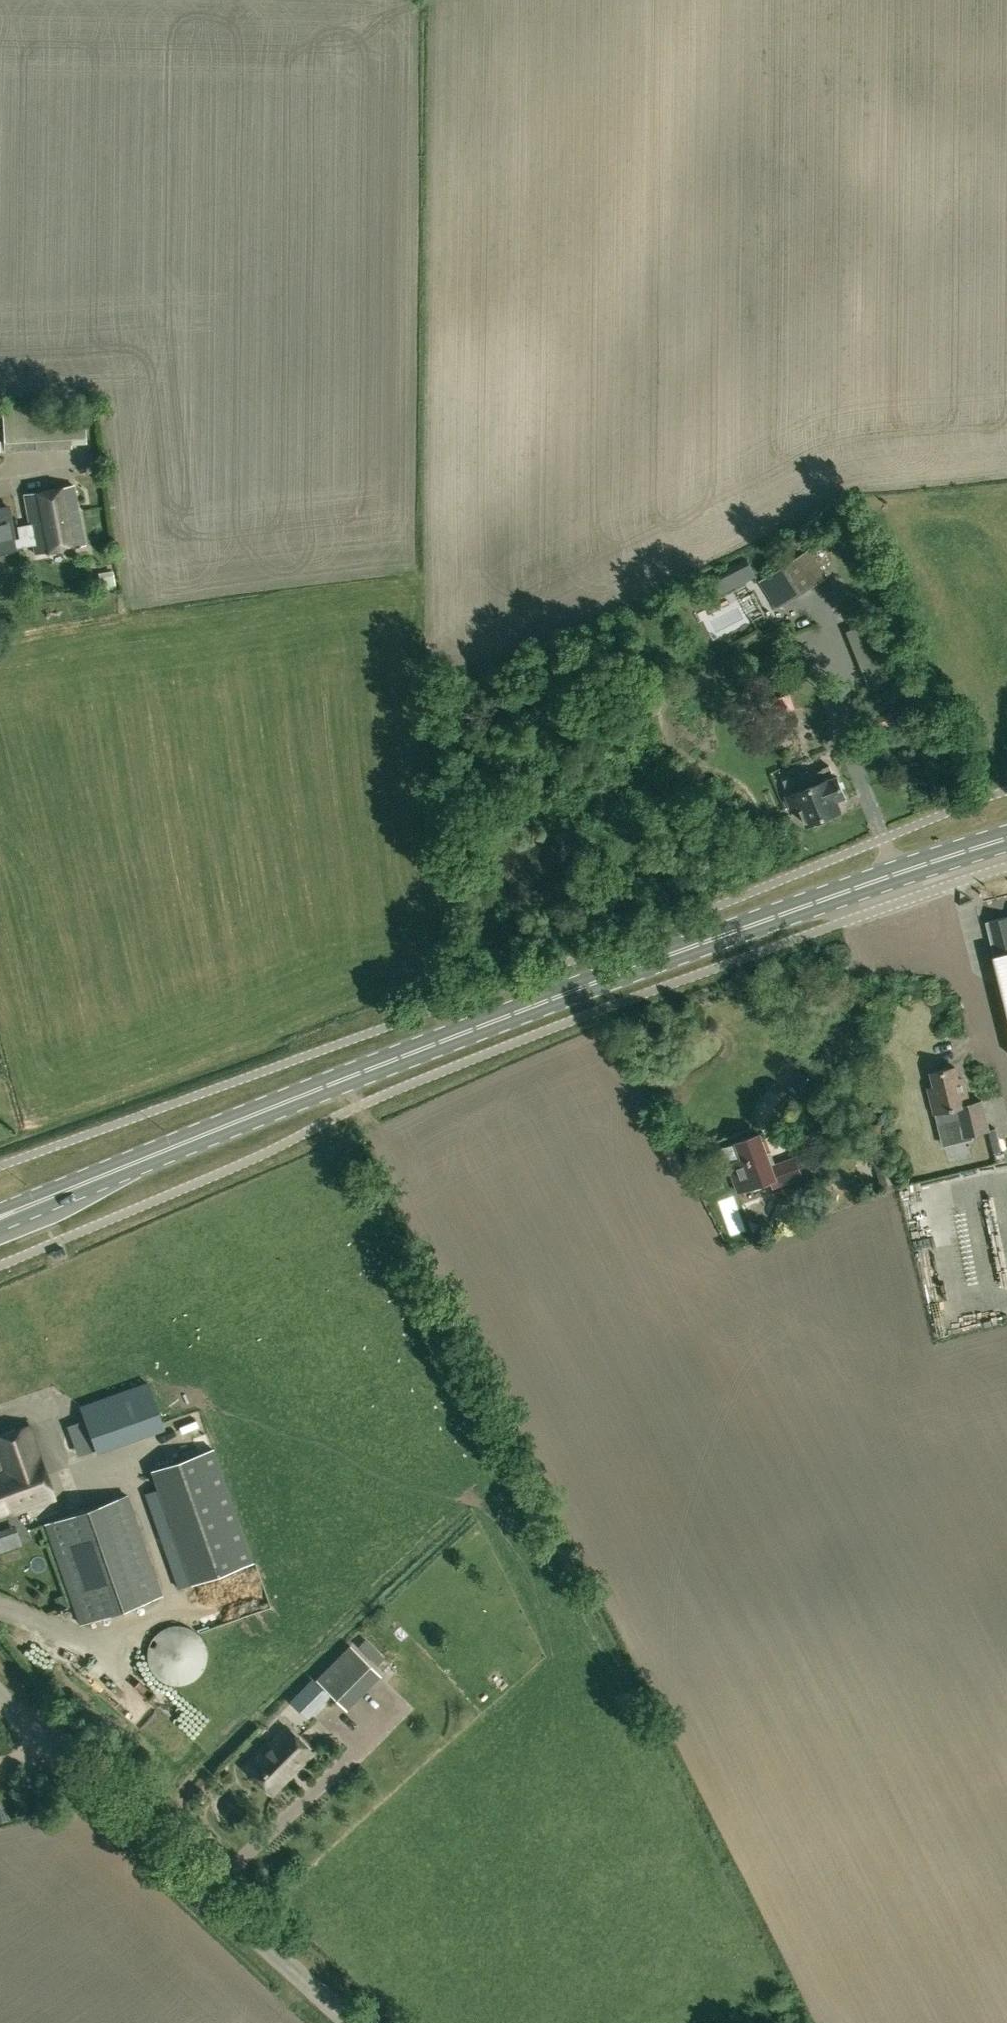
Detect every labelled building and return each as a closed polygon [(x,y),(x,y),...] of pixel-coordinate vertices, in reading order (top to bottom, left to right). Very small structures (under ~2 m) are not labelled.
[(32,407),(2,409),(4,451),(36,449),(34,414),(33,414),(32,407)] [(30,525),(17,527),(20,539),(21,546),(33,544),(35,554),(84,544),(73,485),(24,494),(30,525)] [(15,547),(21,546),(20,539),(13,540),(7,505),(0,507),(0,552),(15,549),(15,547)] [(761,581),(778,608),(826,577),(809,550),(761,581)] [(748,559),(709,578),(718,596),(723,593),(756,577),(748,559)] [(891,712),(874,718),(879,730),(896,723),(891,712)] [(807,824),(810,823),(815,825),(821,823),(823,818),(842,810),(837,799),(845,795),(838,776),(835,777),(831,767),(810,775),(807,770),(783,780),(789,794),(787,795),(792,806),(799,803),(807,824)] [(988,921),(996,954),(993,955),(1006,1009),(1006,916),(988,921)] [(965,1136),(989,1130),(982,1100),(970,1103),(965,1080),(959,1081),(955,1067),(932,1072),(942,1111),(935,1113),(943,1146),(966,1140),(965,1136)] [(773,1165),(761,1133),(719,1148),(726,1166),(730,1165),(739,1192),(770,1181),(773,1187),(803,1176),(796,1157),(773,1165)] [(896,1183),(887,1150),(872,1154),(881,1187),(896,1183)] [(726,1198),(733,1238),(752,1234),(745,1195),(726,1198)] [(70,1420),(83,1452),(166,1418),(151,1380),(85,1406),(87,1413),(70,1420)] [(10,1511),(12,1516),(56,1501),(29,1425),(0,1436),(0,1514),(10,1511)] [(251,1559),(219,1442),(158,1458),(190,1576),(251,1559)] [(128,1495),(48,1522),(83,1624),(162,1597),(128,1495)] [(0,1529),(0,1532),(7,1548),(26,1539),(18,1521),(0,1529)] [(148,1645),(146,1655),(148,1665),(153,1674),(160,1680),(169,1684),(179,1685),(189,1683),(197,1677),(203,1669),(206,1659),(206,1649),(203,1640),(196,1632),(188,1627),(179,1625),(169,1626),(160,1630),(153,1636),(148,1645)] [(317,1679),(346,1708),(381,1673),(352,1645),(317,1679)] [(313,1682),(295,1700),(309,1714),(327,1696),(313,1682)] [(180,1710),(202,1730),(214,1717),(191,1697),(180,1710)] [(246,1767),(271,1793),(313,1751),(288,1726),(246,1767)]
